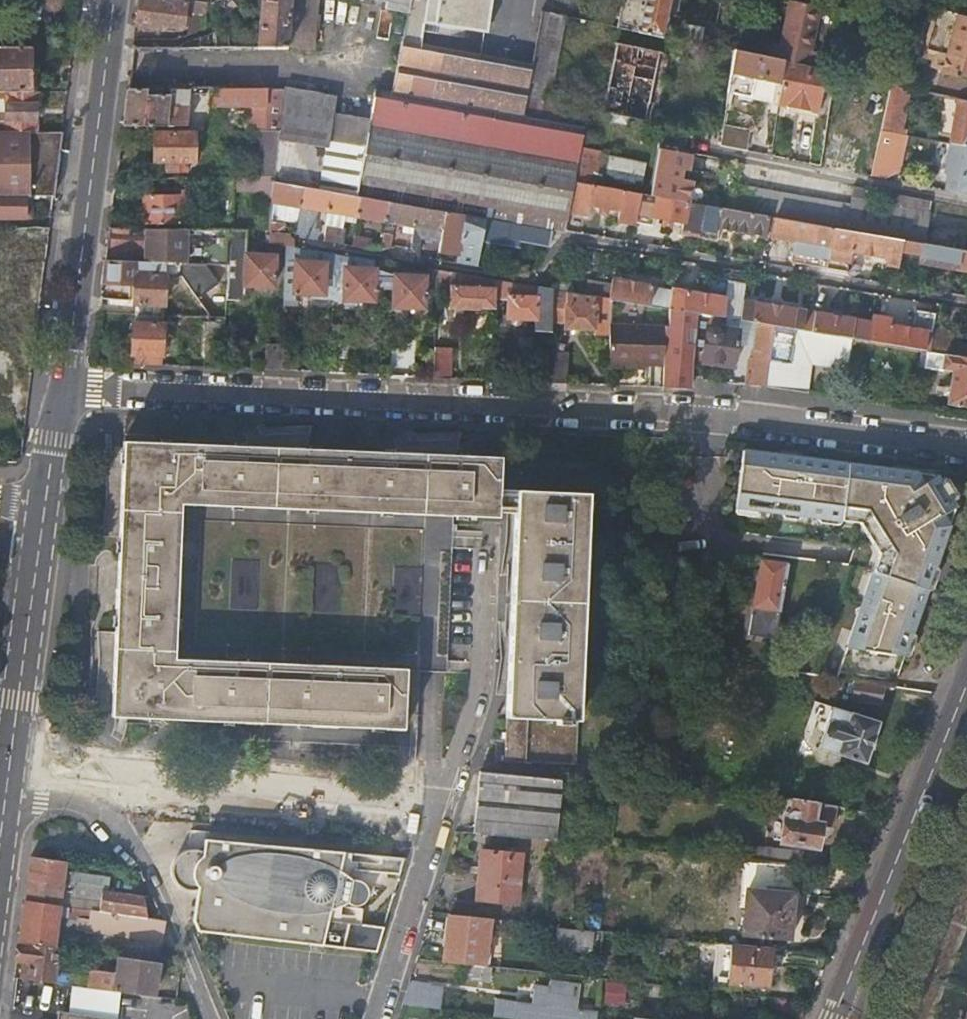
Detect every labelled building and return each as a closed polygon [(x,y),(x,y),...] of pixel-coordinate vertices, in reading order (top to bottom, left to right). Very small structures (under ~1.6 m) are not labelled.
[(178,0),(139,0),(136,26),(161,29),(162,24),(184,27),(186,10),(190,10),(187,35),(205,29),(208,4),(178,0)] [(291,0),(261,0),(258,31),(215,31),(200,37),(199,48),(287,49),(287,46),(291,0)] [(315,0),(291,0),(287,46),(310,48),(312,34),(309,33),(311,17),(313,17),(315,0)] [(409,16),(412,0),(364,0),(392,6),(391,13),(409,16)] [(495,0),(412,0),(409,16),(404,41),(423,45),(427,23),(489,35),(495,0)] [(671,0),(624,0),(619,28),(664,38),(671,0)] [(783,46),(811,52),(820,8),(791,2),(783,46)] [(935,8),(923,51),(944,57),(943,62),(940,73),(966,80),(966,17),(935,8)] [(560,46),(565,17),(543,13),(537,41),(560,46)] [(320,17),(313,17),(311,17),(309,33),(312,34),(318,34),(320,17)] [(533,65),(423,45),(404,41),(393,97),(375,93),(370,121),(333,114),(336,99),(284,89),(282,106),(279,131),(278,139),(329,147),(321,190),(331,192),(359,197),(388,202),(417,207),(445,212),(508,224),(538,229),(550,231),(557,233),(566,234),(570,213),(576,182),(596,185),(602,153),(582,150),(589,113),(549,105),(560,46),(537,41),(533,65)] [(617,43),(603,112),(647,121),(661,53),(617,43)] [(785,62),(825,70),(828,56),(811,52),(783,46),(772,44),(769,59),(785,62)] [(0,45),(0,92),(32,91),(32,45),(0,45)] [(769,59),(735,51),(731,75),(776,84),(771,113),(777,115),(779,103),(785,62),(769,59)] [(922,56),(943,62),(944,57),(923,51),(922,56)] [(820,112),(826,71),(825,70),(785,62),(779,103),(820,112)] [(908,134),(919,90),(892,85),(882,128),(908,134)] [(210,93),(211,89),(128,89),(123,124),(193,125),(194,93),(210,93)] [(267,106),(268,89),(227,89),(212,89),(213,106),(249,106),(267,106)] [(37,132),(39,91),(32,91),(0,92),(0,98),(6,98),(4,115),(0,115),(0,133),(37,132)] [(961,100),(947,172),(949,172),(946,189),(966,193),(966,101),(961,100)] [(279,131),(282,106),(267,106),(249,106),(249,131),(265,131),(279,131)] [(749,128),(722,123),(719,145),(744,150),(747,135),(755,132),(756,126),(749,128)] [(197,162),(197,131),(152,131),(152,162),(166,162),(166,172),(188,173),(188,163),(197,162)] [(278,139),(279,131),(265,131),(259,178),(274,178),(274,175),(278,139)] [(54,196),(62,132),(37,132),(0,133),(0,196),(32,196),(54,196)] [(684,151),(686,139),(661,134),(659,146),(684,151)] [(880,134),(870,174),(885,177),(900,169),(906,140),(880,134)] [(304,187),(321,190),(329,147),(278,139),(274,175),(277,175),(277,182),(304,187)] [(659,146),(650,195),(688,202),(692,181),(680,179),(682,170),(688,171),(691,155),(683,153),(684,151),(659,146)] [(229,227),(231,178),(215,178),(214,199),(222,199),(221,228),(226,228),(229,228),(229,227)] [(300,206),(304,187),(277,182),(273,182),(267,232),(268,232),(268,233),(287,236),(290,220),(297,221),(300,206)] [(641,193),(596,185),(576,182),(570,213),(590,216),(592,205),(621,210),(619,222),(636,225),(636,223),(641,193)] [(904,239),(924,243),(929,212),(926,211),(928,200),(889,192),(886,204),(862,199),(864,187),(854,185),(850,202),(737,183),(732,209),(769,216),(776,217),(833,227),(904,239)] [(327,210),(331,192),(321,190),(304,187),(300,206),(303,206),(297,238),(311,240),(317,208),(327,210)] [(167,193),(151,193),(142,193),(142,222),(181,223),(181,221),(186,221),(187,215),(181,215),(181,193),(179,194),(179,188),(167,188),(167,193)] [(356,215),(359,197),(331,192),(327,210),(324,226),(322,242),(341,245),(343,230),(339,229),(342,213),(356,215)] [(650,195),(641,193),(636,223),(656,226),(658,217),(664,218),(663,226),(671,228),(672,219),(683,221),(681,234),(699,237),(701,224),(704,204),(688,202),(650,195)] [(32,196),(0,196),(0,216),(32,216),(32,196)] [(385,221),(388,202),(359,197),(356,215),(385,221)] [(413,226),(417,207),(388,202),(385,221),(403,224),(401,234),(411,235),(413,226)] [(732,209),(704,204),(701,224),(699,237),(717,240),(720,228),(766,236),(769,216),(732,209)] [(445,212),(417,207),(413,226),(411,235),(418,236),(440,240),(441,231),(445,212)] [(518,243),(547,248),(550,231),(538,229),(508,224),(445,212),(441,231),(440,240),(437,251),(457,255),(455,263),(476,267),(479,243),(517,249),(518,243)] [(826,267),(833,227),(776,217),(769,216),(766,236),(794,241),(791,261),(826,267)] [(205,264),(225,265),(226,228),(221,228),(142,227),(142,225),(109,225),(104,260),(164,263),(205,264)] [(392,227),(384,225),(383,233),(391,235),(392,227)] [(245,228),(229,227),(229,228),(226,228),(225,265),(224,299),(242,299),(243,285),(273,286),(274,255),(255,254),(248,254),(244,254),(245,228)] [(901,250),(904,239),(833,227),(826,267),(848,271),(852,251),(887,257),(885,265),(898,267),(901,250)] [(287,236),(268,233),(267,243),(287,246),(294,248),(295,241),(292,237),(287,236)] [(383,233),(380,251),(389,248),(391,235),(383,233)] [(418,236),(411,235),(409,248),(415,254),(418,236)] [(962,237),(949,239),(946,247),(966,250),(966,238),(962,237)] [(946,247),(924,243),(904,239),(901,250),(920,254),(918,262),(966,271),(966,250),(946,247)] [(34,262),(36,241),(0,240),(0,260),(34,262)] [(332,301),(334,254),(294,248),(287,246),(284,293),(323,295),(323,300),(332,301)] [(385,275),(386,262),(334,254),(332,301),(373,302),(374,274),(385,275)] [(34,262),(0,260),(0,303),(29,304),(34,262)] [(133,304),(159,305),(162,305),(164,275),(180,276),(196,299),(218,284),(205,264),(164,263),(104,260),(102,283),(134,285),(133,304)] [(436,286),(437,270),(428,269),(428,287),(436,288),(436,286)] [(495,296),(496,287),(451,285),(451,273),(437,270),(436,286),(450,286),(450,308),(479,310),(479,308),(495,309),(495,296)] [(424,302),(424,296),(425,276),(395,274),(393,306),(424,307),(424,302)] [(650,305),(653,287),(653,286),(613,279),(610,298),(612,299),(650,305)] [(553,289),(550,289),(496,280),(496,287),(495,296),(508,296),(508,319),(535,320),(535,330),(551,330),(552,320),(553,289)] [(573,286),(554,283),(550,289),(553,289),(572,292),(573,286)] [(742,301),(744,288),(726,285),(725,297),(686,291),(687,289),(672,287),(671,290),(668,308),(671,308),(698,313),(739,319),(742,301)] [(668,308),(671,290),(653,287),(650,305),(668,308)] [(610,298),(572,292),(553,289),(552,320),(565,321),(565,328),(595,329),(595,335),(610,336),(611,325),(612,299),(610,298)] [(804,330),(807,311),(795,310),(795,307),(756,301),(755,303),(742,301),(739,319),(758,322),(774,325),(804,330)] [(133,314),(159,314),(159,305),(133,304),(133,314)] [(664,365),(663,388),(690,389),(692,360),(684,359),(685,347),(686,329),(696,329),(698,313),(671,308),(670,328),(666,328),(664,365)] [(869,340),(872,320),(807,310),(807,311),(804,330),(848,337),(869,340)] [(935,326),(937,315),(912,311),(910,326),(893,323),(894,317),(873,314),(872,320),(869,340),(928,350),(931,350),(935,326)] [(158,324),(159,314),(133,314),(131,363),(160,364),(161,324),(158,324)] [(204,366),(222,367),(223,321),(206,321),(204,366)] [(774,325),(758,322),(752,357),(750,357),(746,384),(765,386),(774,325)] [(611,325),(610,336),(609,354),(609,363),(664,365),(666,328),(611,325)] [(848,337),(804,330),(774,325),(765,386),(806,391),(808,367),(844,371),(848,337)] [(706,330),(701,360),(734,365),(739,330),(711,326),(706,330)] [(958,342),(960,331),(935,326),(931,350),(966,356),(966,343),(958,342)] [(280,369),(281,343),(266,342),(264,369),(280,369)] [(301,344),(281,343),(280,369),(300,370),(301,344)] [(345,345),(330,344),(330,358),(329,371),(344,372),(345,345)] [(450,348),(434,347),(433,377),(449,378),(450,348)] [(692,360),(692,347),(685,347),(684,359),(692,360)] [(549,383),(550,350),(535,350),(533,382),(549,383)] [(931,350),(928,350),(927,359),(926,361),(925,367),(944,370),(945,367),(953,368),(947,402),(966,405),(966,356),(931,350)] [(313,371),(329,371),(330,358),(313,357),(313,371)] [(187,508),(455,519),(499,520),(500,515),(517,516),(506,760),(578,763),(589,493),(500,488),(502,456),(458,454),(462,437),(415,438),(398,445),(397,451),(309,447),(312,430),(265,432),(248,439),(247,445),(125,440),(124,465),(106,465),(103,525),(121,526),(116,630),(98,630),(96,689),(114,690),(112,715),(190,718),(190,731),(210,732),(211,737),(410,745),(411,727),(419,727),(421,673),(181,660),(187,508)] [(781,455),(780,460),(803,463),(804,458),(781,455)] [(885,532),(825,675),(855,680),(880,683),(895,648),(957,505),(942,480),(939,480),(898,475),(803,463),(780,460),(745,456),(737,513),(842,527),(885,532)] [(676,457),(675,469),(693,469),(693,457),(676,457)] [(898,475),(939,480),(940,474),(898,469),(898,475)] [(181,660),(421,673),(449,674),(455,519),(187,508),(181,660)] [(747,633),(774,637),(774,636),(790,559),(761,559),(752,607),(755,607),(754,614),(751,613),(747,633)] [(883,704),(886,684),(880,683),(855,680),(851,700),(883,704)] [(832,707),(819,747),(866,763),(879,723),(832,707)] [(562,778),(479,770),(473,833),(556,841),(562,778)] [(831,827),(834,806),(799,799),(788,798),(786,810),(786,814),(786,820),(784,820),(780,842),(815,847),(818,825),(831,827)] [(202,855),(198,857),(194,862),(192,869),(192,875),(195,881),(197,885),(197,889),(192,919),(197,930),(334,946),(375,951),(383,926),(358,922),(359,906),(341,904),(348,902),(352,904),(355,904),(359,904),(363,902),(365,899),(367,896),(368,892),(367,888),(365,885),(362,882),(359,880),(355,880),(354,880),(339,869),(343,851),(204,838),(202,851),(202,855)] [(197,889),(197,885),(195,881),(192,875),(192,869),(194,862),(198,857),(202,855),(202,851),(199,849),(194,848),(189,849),(184,850),(180,852),(176,856),(173,860),(172,865),(171,870),(172,875),(174,879),(177,883),(181,887),(186,889),(190,890),(195,890),(197,889)] [(749,848),(748,860),(794,864),(795,852),(749,848)] [(521,855),(481,851),(476,899),(516,903),(521,855)] [(357,852),(352,868),(399,872),(404,856),(357,852)] [(65,860),(30,855),(27,879),(93,888),(101,889),(108,890),(110,876),(64,869),(65,860)] [(790,941),(799,865),(794,864),(748,860),(745,860),(742,890),(747,891),(742,936),(790,941)] [(27,879),(24,900),(58,905),(59,905),(60,895),(91,900),(93,888),(27,879)] [(97,910),(145,917),(142,895),(108,890),(101,889),(97,910)] [(24,900),(22,920),(55,924),(58,905),(24,900)] [(62,914),(88,918),(89,909),(63,905),(62,914)] [(121,934),(160,939),(163,920),(145,917),(97,910),(89,909),(88,918),(86,929),(121,934)] [(448,913),(443,960),(462,962),(486,965),(491,917),(448,913)] [(22,920),(19,940),(52,945),(55,924),(22,920)] [(553,947),(588,951),(591,932),(555,927),(553,947)] [(117,954),(157,960),(160,939),(121,934),(117,954)] [(59,936),(58,946),(84,949),(85,940),(59,936)] [(19,940),(17,960),(22,961),(27,962),(25,977),(53,981),(58,946),(52,945),(19,940)] [(769,965),(821,971),(828,954),(717,942),(713,981),(767,987),(769,965)] [(88,986),(152,995),(157,960),(117,954),(115,971),(91,968),(88,986)] [(488,981),(489,965),(486,965),(462,962),(461,978),(488,981)] [(407,981),(400,1003),(423,1006),(426,985),(407,981)] [(493,1015),(515,1018),(524,1018),(589,1018),(590,1012),(574,1010),(577,986),(551,983),(550,987),(534,985),(532,1005),(518,1003),(519,1002),(495,999),(493,1015)] [(426,985),(423,1006),(439,1008),(441,988),(426,985)] [(777,1002),(775,1015),(800,1018),(801,1004),(777,1002)] [(67,1012),(57,1011),(56,1018),(66,1018),(67,1012)]
